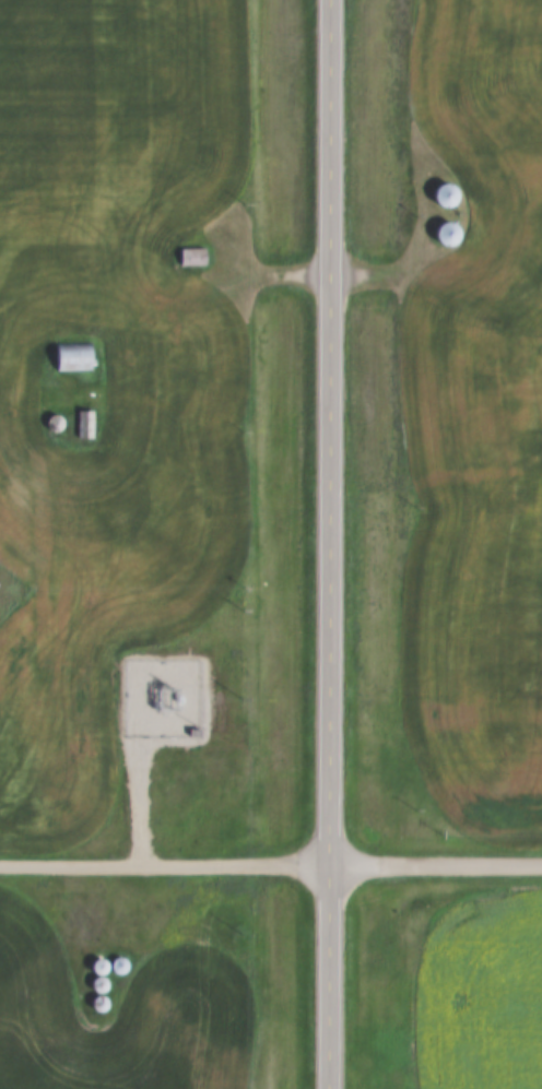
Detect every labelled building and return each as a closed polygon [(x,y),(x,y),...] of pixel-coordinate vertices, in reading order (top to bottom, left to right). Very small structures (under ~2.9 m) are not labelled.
[(445,208),(461,200),(452,184),(437,191),(445,208)] [(451,221),(438,237),(451,248),(464,233),(451,221)] [(209,248),(183,248),(183,266),(209,266),(209,248)] [(94,343),(59,343),(59,370),(94,370),(94,343)] [(96,411),(81,411),(81,439),(96,439),(96,411)]
